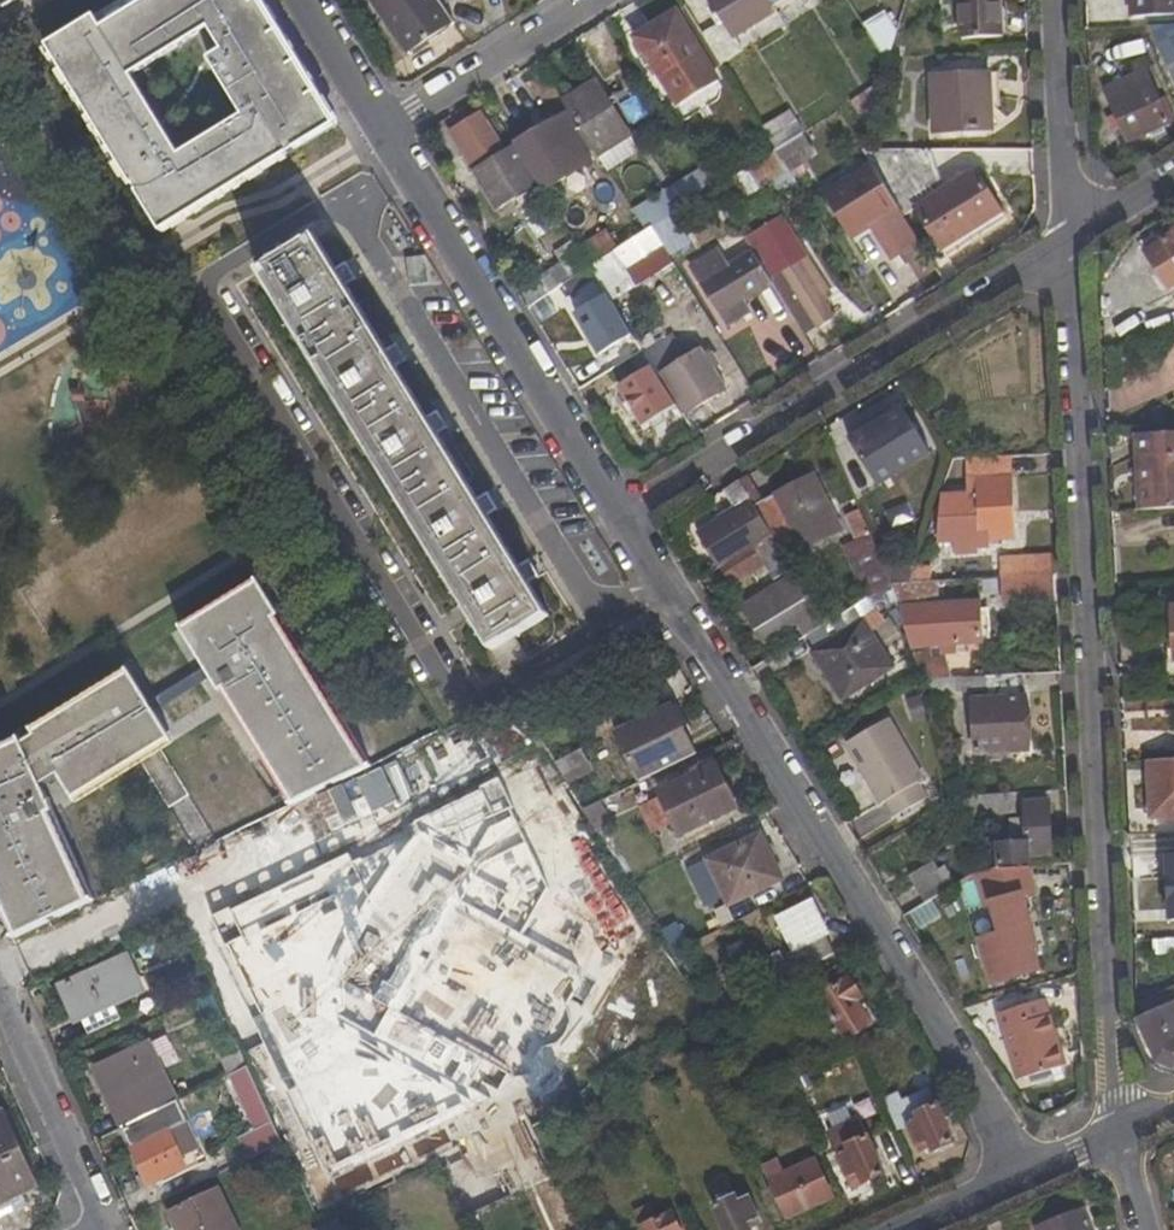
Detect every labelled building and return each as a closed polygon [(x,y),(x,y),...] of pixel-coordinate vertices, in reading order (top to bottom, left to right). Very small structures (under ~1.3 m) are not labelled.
[(22,0),(0,0),(0,14),(22,0)] [(182,158),(133,79),(210,30),(206,23),(196,29),(195,27),(181,35),(182,37),(166,47),(165,45),(150,55),(151,57),(135,67),(134,65),(119,74),(120,76),(105,85),(78,41),(92,33),(94,36),(111,25),(109,22),(123,14),(125,16),(142,6),(140,3),(145,0),(125,0),(47,49),(163,236),(252,181),(227,141),(250,126),(245,118),(182,158)] [(227,141),(252,181),(328,135),(316,116),(329,107),(292,47),(279,55),(256,18),(250,22),(237,0),(145,0),(140,3),(142,6),(125,16),(123,14),(109,22),(111,25),(94,36),(92,33),(78,41),(105,85),(120,76),(119,74),(134,65),(135,67),(151,57),(150,55),(165,45),(166,47),(182,37),(181,35),(195,27),(196,29),(206,23),(210,30),(224,52),(210,61),(245,118),(250,126),(227,141)] [(250,22),(256,18),(279,55),(292,47),(263,0),(237,0),(250,22)] [(408,56),(455,24),(443,7),(439,0),(370,0),(408,56)] [(702,35),(720,66),(743,52),(736,40),(777,15),(773,8),(768,0),(712,0),(724,21),(702,35)] [(962,38),(1000,37),(998,0),(959,0),(962,38)] [(1131,14),(1173,11),(1173,0),(1131,0),(1131,14)] [(636,37),(679,103),(717,79),(677,13),(636,37)] [(866,27),(889,63),(890,60),(895,45),(879,20),(866,27)] [(1152,26),(1173,76),(1173,25),(1152,26)] [(1106,90),(1129,141),(1168,122),(1146,73),(1106,90)] [(935,80),(938,130),(994,128),(991,76),(935,80)] [(570,111),(595,150),(609,172),(641,152),(596,80),(564,99),(570,111)] [(852,101),(860,114),(878,102),(884,80),(852,101)] [(453,133),(499,208),(538,184),(515,146),(514,144),(503,150),(477,108),(465,116),(469,124),(453,133)] [(593,163),(588,154),(595,150),(570,111),(515,146),(538,184),(544,193),(593,163)] [(791,111),(763,127),(777,150),(804,134),(791,111)] [(873,166),(898,208),(905,218),(921,209),(944,246),(999,212),(975,174),(942,196),(929,150),(862,150),(873,166)] [(736,175),(751,194),(787,171),(775,151),(736,175)] [(827,194),(854,236),(898,208),(873,166),(827,194)] [(703,174),(653,207),(663,223),(671,218),(714,191),(703,174)] [(671,218),(663,223),(652,228),(664,249),(668,255),(686,244),(671,218)] [(652,228),(648,232),(625,246),(626,247),(638,265),(664,249),(652,228)] [(607,231),(581,246),(594,264),(619,249),(607,231)] [(1162,242),(1173,262),(1173,234),(1162,242)] [(506,671),(528,658),(516,638),(550,616),(316,236),(261,271),(506,671)] [(1173,291),(1173,262),(1162,242),(1145,253),(1169,294),(1173,291)] [(521,291),(529,305),(588,268),(573,244),(555,254),(562,265),(521,291)] [(592,268),(598,278),(613,302),(637,286),(627,272),(638,265),(626,247),(625,246),(619,249),(594,264),(591,266),(592,268)] [(719,250),(691,266),(721,314),(746,301),(775,285),(769,276),(753,252),(729,265),(719,250)] [(769,276),(775,285),(805,335),(834,316),(823,297),(831,292),(806,254),(769,276)] [(588,268),(530,306),(542,326),(573,307),(567,297),(598,278),(592,268),(591,266),(588,268)] [(729,327),(754,314),(746,301),(721,314),(729,327)] [(674,335),(644,352),(660,377),(662,375),(688,360),(674,335)] [(662,375),(687,413),(727,389),(703,351),(688,360),(662,375)] [(626,412),(646,443),(673,426),(654,396),(626,412)] [(853,441),(879,485),(929,454),(902,410),(853,441)] [(1135,436),(1139,510),(1173,508),(1173,434),(1135,436)] [(967,458),(968,492),(943,493),(939,541),(1015,538),(1012,455),(967,458)] [(763,503),(747,475),(739,480),(773,533),(782,548),(789,558),(843,528),(816,477),(763,503)] [(737,511),(700,535),(720,567),(726,563),(752,546),(773,533),(739,480),(724,489),(737,511)] [(870,534),(842,547),(867,599),(869,597),(892,584),(870,534)] [(761,561),(752,546),(726,563),(737,579),(762,563),(761,561)] [(762,563),(768,571),(789,558),(782,548),(761,561),(762,563)] [(1001,555),(1001,579),(1003,579),(1056,577),(1055,552),(1001,555)] [(937,569),(917,564),(908,584),(935,583),(937,569)] [(290,797),(370,750),(263,568),(183,614),(290,797)] [(763,643),(798,622),(806,635),(829,622),(820,608),(818,610),(796,574),(740,608),(763,643)] [(1003,579),(1004,602),(1057,599),(1056,577),(1003,579)] [(864,622),(877,612),(869,597),(867,599),(838,615),(848,631),(815,652),(844,699),(892,667),(864,622)] [(984,644),(983,603),(922,606),(923,647),(941,646),(942,654),(957,653),(957,645),(984,644)] [(30,728),(33,734),(126,677),(152,719),(59,776),(75,802),(141,762),(133,748),(152,736),(161,750),(173,742),(128,669),(30,728)] [(1009,755),(1029,754),(1026,675),(930,680),(930,696),(975,695),(978,755),(990,755),(991,762),(1008,762),(1009,755)] [(42,786),(59,776),(152,719),(126,677),(33,734),(22,741),(0,755),(0,912),(12,938),(49,921),(46,915),(54,911),(57,917),(93,900),(42,786)] [(697,753),(673,704),(616,732),(640,781),(697,753)] [(922,782),(926,778),(890,717),(847,743),(883,804),(888,802),(897,819),(931,798),(922,782)] [(169,807),(189,795),(161,750),(152,736),(133,748),(141,762),(169,807)] [(22,741),(20,737),(0,746),(0,755),(22,741)] [(520,767),(535,792),(555,778),(541,756),(520,767)] [(1149,760),(1152,816),(1173,815),(1173,759),(1149,760)] [(660,792),(681,835),(738,808),(717,763),(660,792)] [(963,821),(1019,813),(1016,793),(958,797),(963,821)] [(1026,841),(997,843),(998,868),(1023,867),(1033,866),(1033,859),(1052,858),(1049,799),(1025,800),(1026,817),(1012,818),(1012,834),(1027,834),(1026,841)] [(761,835),(678,876),(693,906),(712,897),(718,911),(784,879),(761,835)] [(1163,854),(1166,919),(1173,918),(1173,853),(1163,854)] [(934,861),(910,876),(927,904),(957,885),(947,867),(941,871),(934,861)] [(1021,896),(1031,892),(1023,867),(998,868),(981,869),(976,872),(985,905),(992,903),(1001,935),(981,941),(985,958),(982,958),(990,986),(1036,972),(1028,945),(1034,943),(1021,896)] [(777,915),(803,970),(836,954),(809,900),(777,915)] [(759,961),(775,996),(798,985),(782,951),(759,961)] [(82,1018),(89,1035),(122,1021),(114,1006),(144,993),(128,958),(61,986),(76,1021),(82,1018)] [(859,1000),(864,997),(850,976),(824,995),(841,1022),(838,1025),(843,1035),(847,1031),(851,1037),(872,1025),(859,1000)] [(1022,1080),(1066,1065),(1046,1000),(1000,1016),(1022,1080)] [(1173,1067),(1173,1007),(1141,1022),(1159,1061),(1173,1067)] [(130,1052),(97,1067),(122,1124),(157,1108),(130,1052)] [(250,1160),(284,1145),(246,1064),(228,1074),(253,1128),(238,1136),(250,1160)] [(900,1093),(885,1099),(899,1132),(911,1127),(919,1146),(923,1145),(925,1150),(934,1148),(935,1152),(955,1144),(930,1088),(903,1100),(900,1093)] [(123,1126),(150,1187),(187,1170),(170,1131),(186,1124),(176,1101),(123,1126)] [(0,1120),(0,1215),(18,1207),(15,1200),(27,1194),(24,1188),(32,1184),(3,1118),(0,1120)] [(862,1180),(864,1184),(887,1174),(870,1137),(848,1146),(851,1153),(841,1158),(849,1176),(852,1174),(855,1183),(862,1180)] [(767,1166),(788,1216),(832,1198),(817,1161),(784,1175),(778,1162),(767,1166)] [(179,1229),(239,1229),(218,1187),(169,1210),(179,1229)] [(726,1229),(752,1229),(752,1228),(758,1224),(757,1219),(760,1217),(752,1197),(739,1202),(737,1197),(717,1206),(726,1229)] [(1082,1210),(1034,1228),(1035,1229),(1089,1229),(1082,1210)] [(675,1212),(642,1227),(643,1229),(682,1229),(675,1212)]
